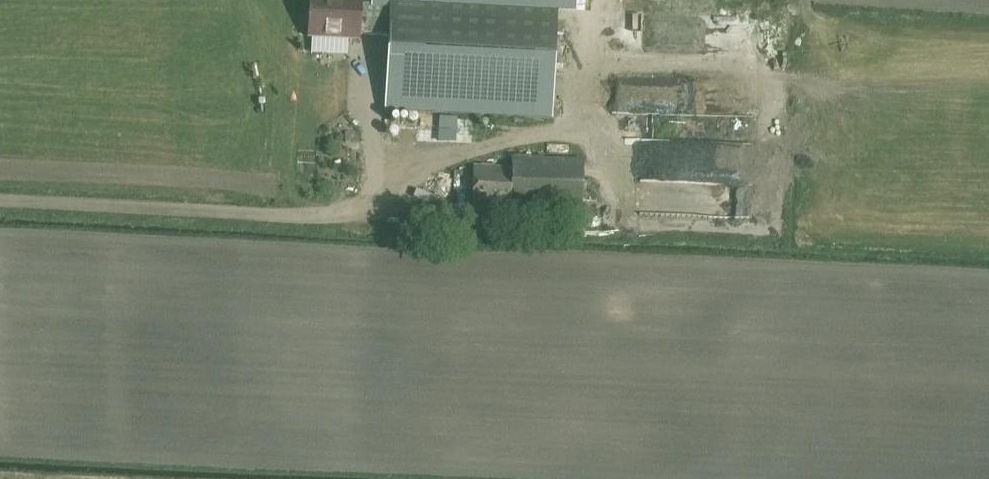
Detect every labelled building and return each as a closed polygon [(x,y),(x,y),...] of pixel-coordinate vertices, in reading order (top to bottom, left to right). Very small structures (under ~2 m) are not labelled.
[(557,3),(494,0),(392,0),(392,7),(362,5),(362,2),(314,0),(311,0),(309,38),(360,41),(360,34),(390,36),(387,110),(551,119),(557,3)] [(386,118),(388,131),(405,129),(403,115),(386,118)] [(474,167),(473,209),(500,211),(500,210),(509,211),(582,215),(585,160),(513,157),(512,169),(474,167)]
